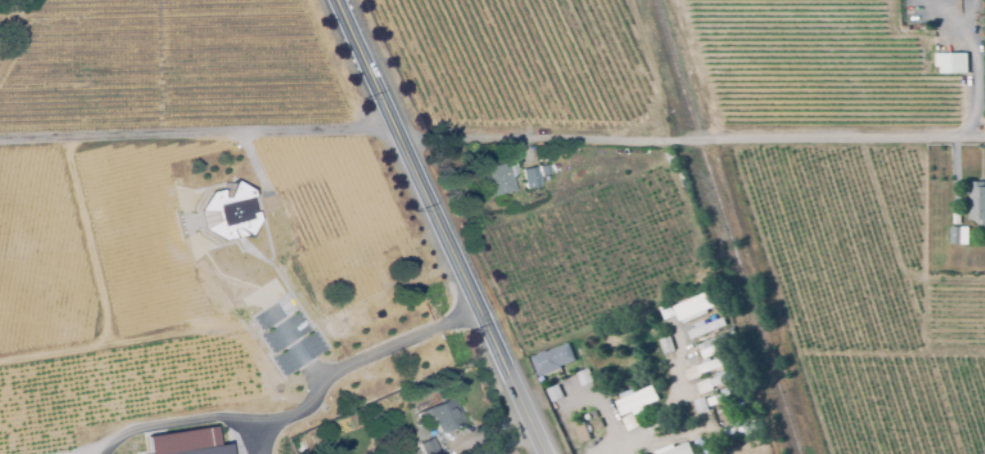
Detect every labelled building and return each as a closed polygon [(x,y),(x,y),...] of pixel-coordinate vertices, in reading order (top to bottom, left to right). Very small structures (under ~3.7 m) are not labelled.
[(967,74),(939,72),(939,67),(933,66),(934,52),(968,54),(967,74)] [(173,154),(172,143),(188,143),(189,154),(173,154)] [(669,164),(666,154),(674,151),(677,162),(669,164)] [(487,198),(480,176),(484,175),(483,169),(506,162),(514,190),(487,198)] [(541,176),(538,167),(547,165),(550,174),(541,176)] [(526,190),(522,170),(536,167),(539,187),(526,190)] [(970,182),(984,183),(984,187),(984,225),(977,224),(977,220),(968,219),(970,182)] [(968,245),(949,244),(950,227),(969,228),(968,245)] [(706,293),(711,307),(677,322),(674,315),(663,320),(658,307),(669,302),(671,307),(706,293)] [(327,316),(320,302),(309,307),(315,322),(327,316)] [(367,318),(365,309),(372,308),(374,316),(367,318)] [(377,320),(374,314),(380,311),(383,317),(377,320)] [(690,341),(687,333),(722,317),(726,326),(690,341)] [(268,345),(262,326),(269,324),(275,342),(268,345)] [(704,359),(698,346),(725,334),(727,340),(731,338),(734,345),(704,359)] [(658,340),(669,337),(674,350),(663,354),(658,340)] [(553,381),(551,374),(540,378),(532,358),(568,343),(575,361),(559,367),(560,371),(558,372),(560,379),(553,381)] [(700,373),(697,365),(734,354),(736,362),(700,373)] [(588,367),(593,380),(582,384),(577,371),(588,367)] [(712,388),(709,381),(738,369),(741,376),(712,388)] [(557,383),(563,395),(552,401),(546,388),(557,383)] [(621,417),(615,401),(652,386),(658,401),(633,412),(621,417)] [(355,388),(363,399),(358,402),(350,391),(355,388)] [(707,403),(745,392),(747,399),(709,410),(707,403)] [(704,395),(708,409),(697,412),(693,398),(704,395)] [(437,434),(432,421),(424,425),(418,412),(446,401),(457,426),(437,434)] [(372,417),(369,408),(379,404),(383,412),(372,417)] [(639,425),(627,430),(621,417),(633,412),(639,425)] [(744,439),(743,433),(726,436),(725,429),(730,428),(729,423),(755,418),(756,423),(761,422),(762,428),(757,429),(758,436),(744,439)] [(595,430),(592,421),(600,419),(603,427),(595,430)] [(580,444),(573,423),(577,421),(579,424),(584,422),(590,440),(580,444)] [(706,453),(694,441),(700,436),(712,449),(706,453)] [(431,437),(440,453),(422,453),(417,444),(431,437)] [(688,443),(692,453),(654,453),(653,452),(672,445),(673,448),(688,443)]
